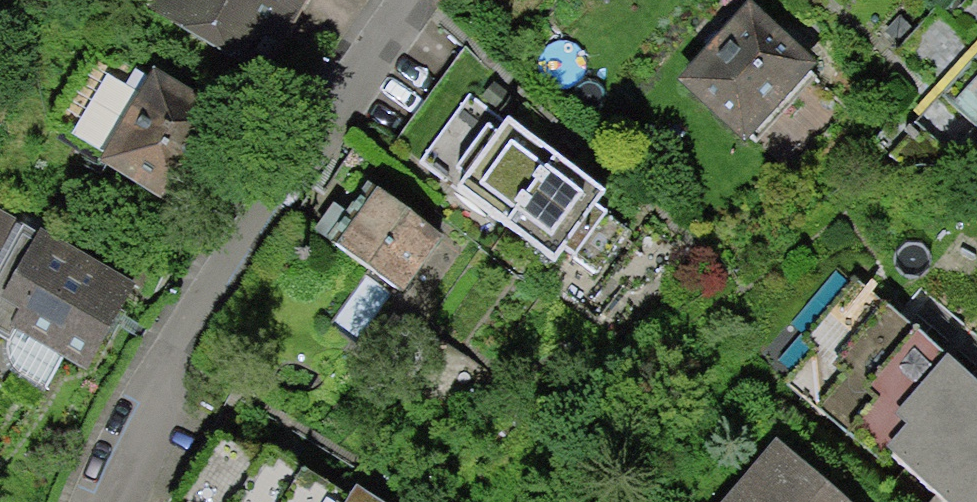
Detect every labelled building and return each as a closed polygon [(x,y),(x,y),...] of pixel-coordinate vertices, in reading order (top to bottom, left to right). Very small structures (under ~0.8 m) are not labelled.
[(151,13),(262,78),(308,0),(158,0),(151,13)] [(949,22),(936,9),(909,36),(941,67),(924,84),(976,136),(976,0),(971,0),(949,22)] [(820,80),(747,13),(677,89),(750,156),(820,80)] [(235,136),(139,77),(86,164),(182,223),(235,136)] [(614,197),(465,90),(412,163),(556,266),(563,257),(594,279),(627,233),(601,214),(614,197)] [(445,245),(378,200),(339,257),(406,302),(445,245)] [(0,220),(0,347),(6,351),(7,381),(47,397),(65,368),(93,385),(138,300),(0,220)] [(860,290),(789,375),(942,501),(976,501),(976,388),(860,290)] [(225,439),(194,501),(357,501),(225,439)] [(779,448),(733,501),(842,501),(779,448)]
